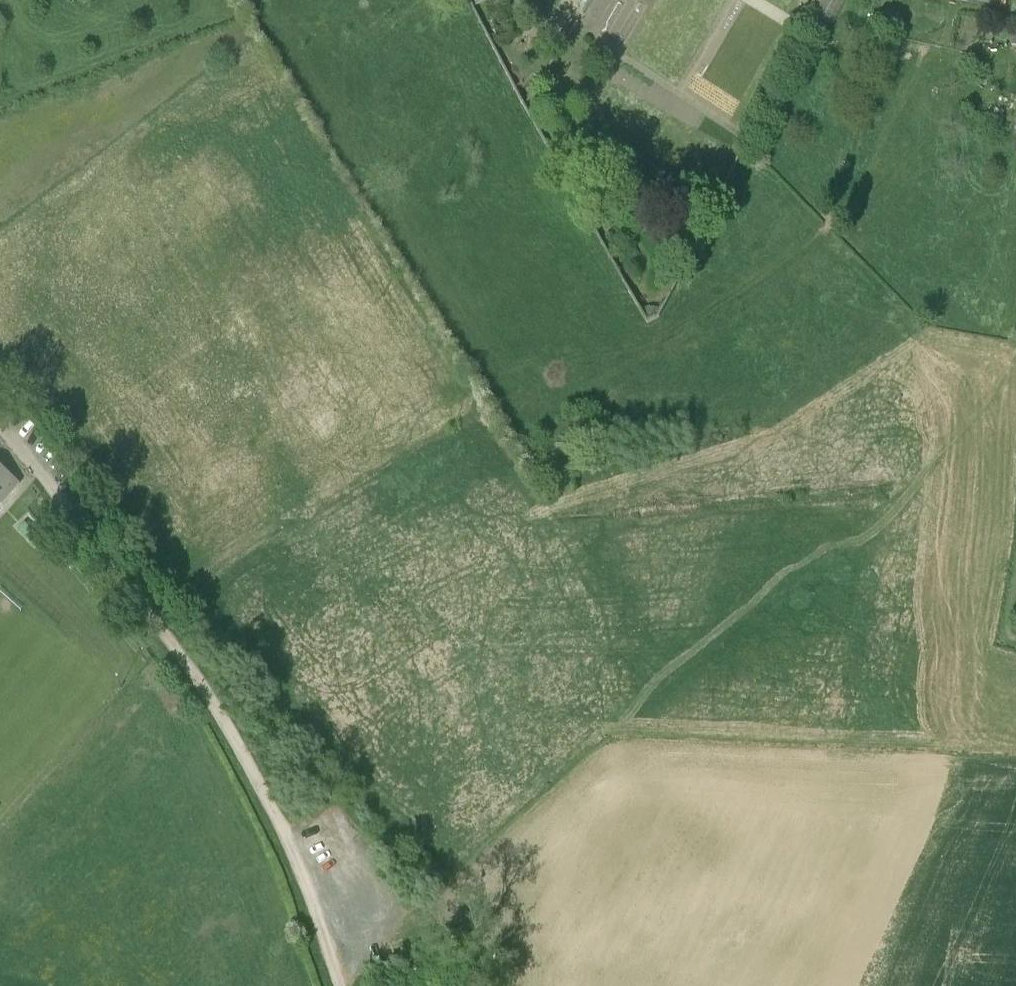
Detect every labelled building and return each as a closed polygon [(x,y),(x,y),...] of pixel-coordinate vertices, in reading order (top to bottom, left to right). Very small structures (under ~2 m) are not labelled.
[(20,483),(0,465),(0,505),(20,483)]
